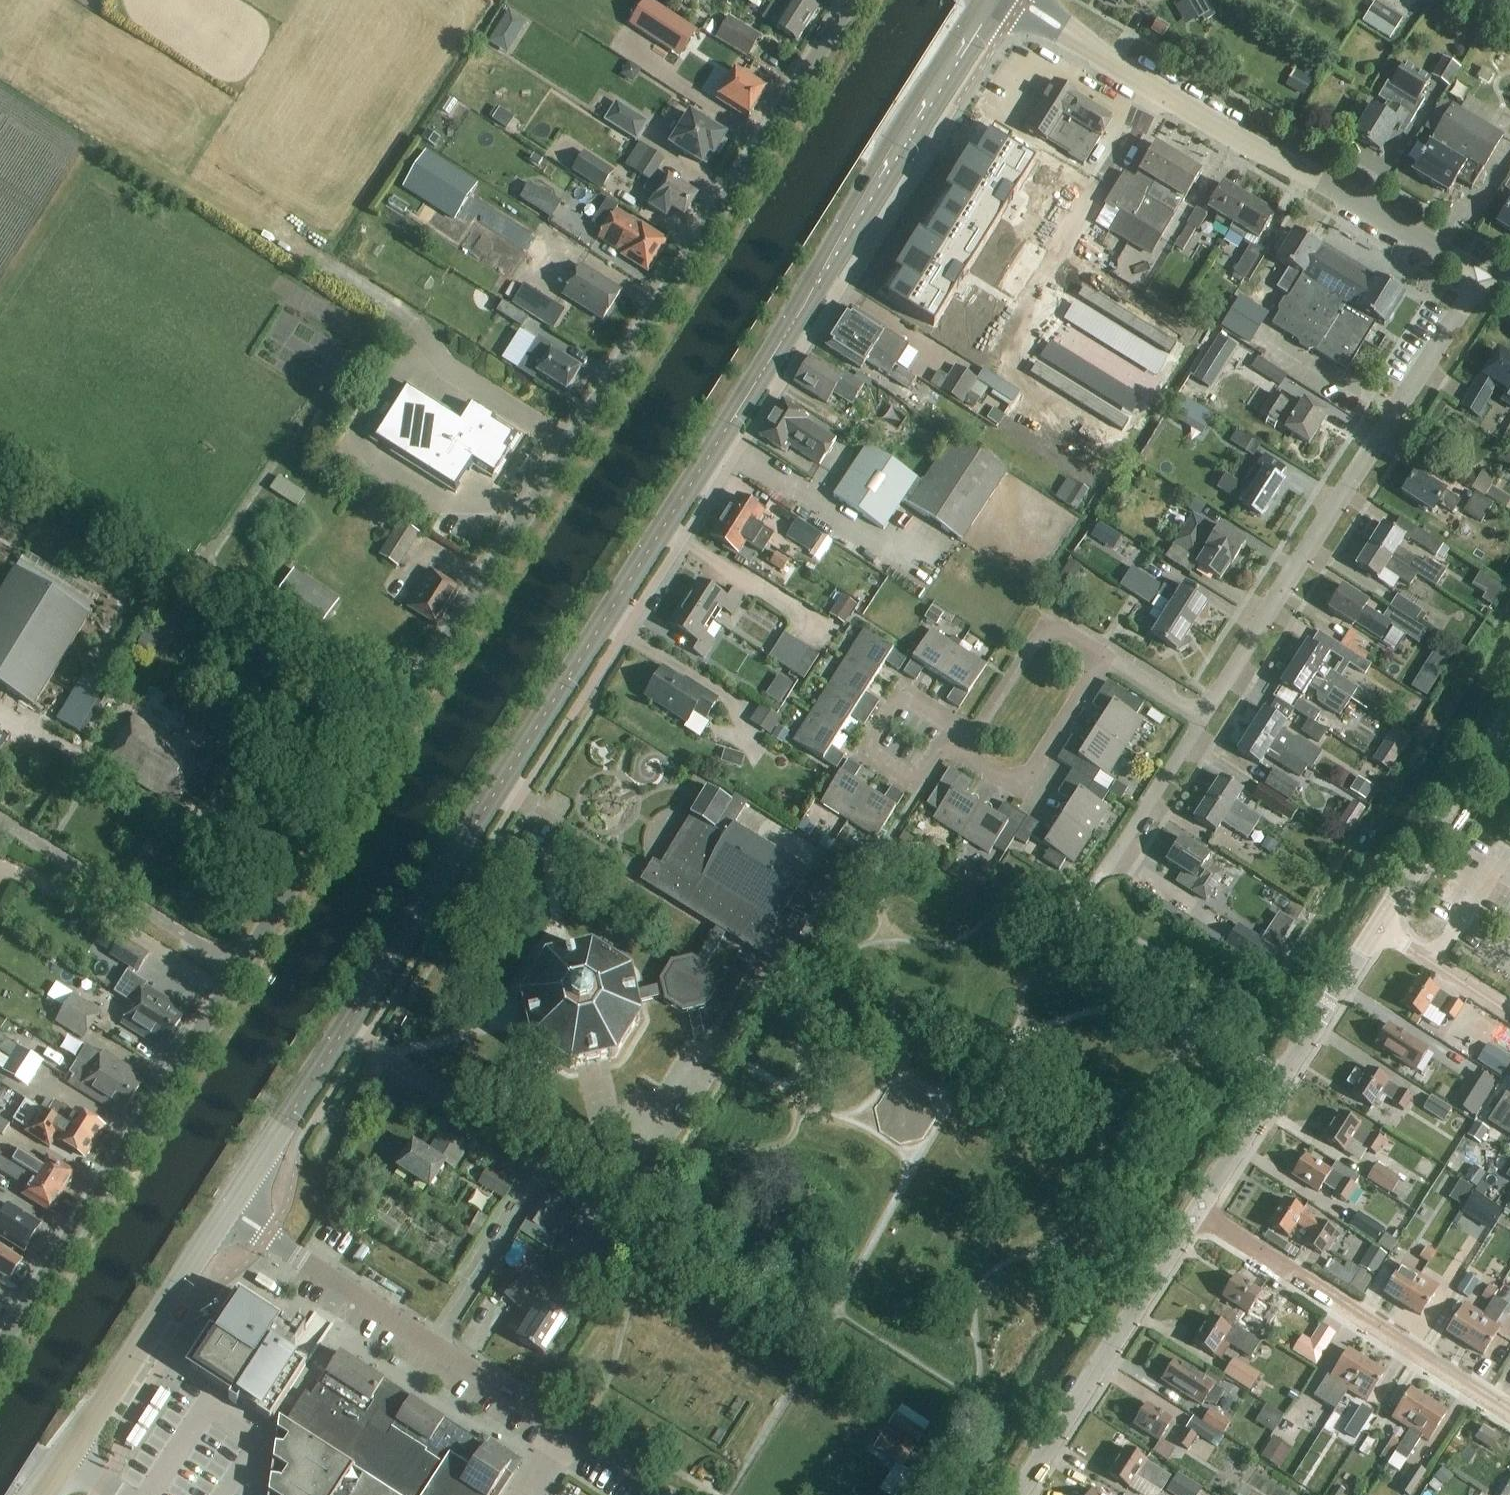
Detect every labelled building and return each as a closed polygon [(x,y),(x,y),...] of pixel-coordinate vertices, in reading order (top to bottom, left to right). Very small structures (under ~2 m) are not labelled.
[(730,2),(726,0),(715,0),(712,8),(725,14),(730,2)] [(819,9),(805,0),(790,0),(784,10),(772,2),(761,19),(797,43),(819,9)] [(1194,16),(1201,12),(1211,6),(1208,0),(1184,0),(1194,16)] [(1375,3),(1362,23),(1390,40),(1402,20),(1375,3)] [(508,12),(499,26),(517,38),(526,24),(508,12)] [(749,59),(764,36),(731,16),(717,38),(749,59)] [(1164,38),(1169,30),(1157,23),(1152,30),(1164,38)] [(1353,23),(1343,38),(1354,44),(1363,29),(1353,23)] [(1450,88),(1462,68),(1443,56),(1430,77),(1450,88)] [(1419,95),(1429,77),(1402,62),(1390,82),(1386,80),(1377,96),(1385,101),(1379,112),(1370,107),(1353,136),(1378,151),(1395,123),(1400,126),(1405,118),(1410,121),(1423,98),(1419,95)] [(748,121),(767,91),(735,70),(716,101),(748,121)] [(1100,141),(1112,121),(1074,97),(1076,95),(1054,82),(1025,130),(1046,143),(1047,141),(1069,155),(1068,157),(1082,166),(1099,140),(1100,141)] [(604,121),(637,142),(649,122),(616,101),(604,121)] [(1471,188),(1502,135),(1451,105),(1412,172),(1448,193),(1456,179),(1471,188)] [(714,160),(727,139),(691,116),(670,149),(702,170),(710,158),(714,160)] [(934,212),(988,244),(1036,165),(1035,164),(1008,148),(1012,140),(994,129),(990,137),(976,159),(969,155),(934,212)] [(439,139),(427,131),(421,140),(433,148),(439,139)] [(1175,218),(1202,176),(1156,147),(1136,180),(1124,173),(1123,174),(1124,175),(1105,206),(1115,213),(1116,211),(1162,239),(1175,218)] [(698,196),(669,178),(657,171),(664,160),(650,151),(636,172),(650,180),(647,185),(657,192),(653,198),(648,206),(666,218),(671,210),(684,218),(698,196)] [(615,172),(585,152),(573,171),(603,190),(615,172)] [(425,153),(404,187),(454,219),(476,185),(425,153)] [(555,197),(531,182),(522,196),(550,214),(551,213),(546,210),(555,197)] [(1229,233),(1249,201),(1225,187),(1209,213),(1219,219),(1215,225),(1229,233)] [(1249,201),(1229,233),(1245,243),(1249,237),(1258,243),(1274,217),(1249,201)] [(1497,223),(1509,231),(1509,201),(1497,223)] [(1190,222),(1198,227),(1207,212),(1199,207),(1190,222)] [(647,272),(666,242),(639,225),(616,210),(597,239),(623,256),(623,257),(647,272)] [(938,326),(988,244),(934,212),(884,294),(938,326)] [(554,218),(550,223),(565,233),(569,227),(554,218)] [(1188,225),(1175,247),(1183,251),(1196,230),(1188,225)] [(511,226),(506,236),(526,246),(531,237),(511,226)] [(1321,246),(1316,243),(1299,233),(1298,235),(1295,234),(1278,262),(1290,269),(1277,290),(1289,298),(1321,246)] [(1248,280),(1264,252),(1252,245),(1235,273),(1248,280)] [(1403,296),(1342,259),(1321,246),(1289,298),(1287,301),(1283,303),(1284,306),(1282,310),(1278,311),(1279,315),(1272,327),(1298,343),(1299,346),(1302,345),(1308,349),(1309,352),(1312,351),(1346,372),(1376,323),(1383,327),(1386,323),(1390,322),(1392,318),(1391,314),(1403,296)] [(602,321),(620,293),(580,268),(562,295),(602,321)] [(540,320),(552,302),(524,285),(513,303),(540,320)] [(1267,314),(1237,296),(1231,306),(1261,324),(1267,314)] [(520,328),(526,317),(501,302),(494,313),(520,328)] [(838,329),(897,366),(905,353),(883,339),(887,332),(851,309),(838,329)] [(555,354),(563,342),(531,321),(511,352),(527,362),(533,353),(544,360),(536,373),(566,392),(580,370),(555,354)] [(515,361),(506,357),(514,338),(493,329),(477,365),(508,379),(515,361)] [(897,366),(838,329),(826,347),(862,370),(867,362),(910,390),(917,379),(897,366)] [(1239,349),(1215,334),(1209,344),(1233,359),(1239,349)] [(844,377),(811,357),(794,384),(827,405),(834,393),(853,405),(865,385),(847,373),(844,377)] [(1281,387),(1288,375),(1257,357),(1251,368),(1281,387)] [(1498,357),(1486,377),(1484,375),(1463,411),(1479,420),(1486,408),(1499,386),(1501,388),(1500,390),(1508,395),(1502,403),(1509,408),(1509,360),(1508,363),(1498,357)] [(931,387),(943,394),(964,406),(971,393),(976,384),(978,381),(977,380),(957,369),(950,381),(938,374),(931,387)] [(978,381),(976,384),(991,393),(1012,406),(1019,394),(982,371),(977,380),(978,381)] [(460,418),(407,384),(372,439),(379,444),(381,440),(394,448),(392,452),(456,493),(461,486),(457,484),(467,469),(470,471),(474,466),(493,478),(511,450),(509,449),(518,435),(497,422),(498,421),(470,403),(460,418)] [(1296,416),(1285,409),(1288,403),(1274,394),(1261,413),(1307,444),(1325,416),(1304,403),(1296,416)] [(1182,399),(1175,412),(1190,421),(1198,408),(1182,399)] [(819,465),(835,440),(806,421),(809,417),(783,401),(760,437),(782,451),(786,444),(819,465)] [(1440,404),(1431,418),(1437,422),(1446,407),(1440,404)] [(1473,437),(1485,443),(1492,429),(1481,423),(1473,437)] [(1253,457),(1260,446),(1236,430),(1229,440),(1253,457)] [(844,434),(839,441),(848,447),(853,440),(844,434)] [(867,446),(832,497),(883,531),(902,502),(963,542),(1008,473),(954,437),(923,484),(867,446)] [(1283,483),(1279,480),(1287,469),(1264,454),(1256,465),(1264,470),(1241,505),(1249,510),(1248,514),(1254,518),(1257,516),(1260,518),(1283,483)] [(1453,513),(1460,501),(1445,492),(1446,491),(1416,472),(1403,494),(1420,505),(1419,507),(1427,512),(1428,510),(1432,512),(1437,504),(1453,513)] [(1475,493),(1484,498),(1494,480),(1481,473),(1471,490),(1475,493)] [(298,509),(306,495),(278,478),(270,491),(298,509)] [(1065,502),(1076,509),(1089,488),(1078,482),(1065,502)] [(1493,485),(1486,495),(1509,509),(1509,495),(1493,485)] [(1484,522),(1494,504),(1484,498),(1475,493),(1465,511),(1484,522)] [(724,517),(768,544),(774,535),(757,525),(766,511),(752,502),(750,505),(737,496),(735,498),(733,498),(729,505),(730,508),(724,517)] [(762,554),(768,544),(724,517),(718,526),(716,526),(711,533),(712,535),(711,537),(725,546),(723,548),(737,557),(746,543),(762,554)] [(1219,533),(1194,517),(1177,544),(1195,555),(1201,545),(1205,548),(1193,566),(1221,583),(1232,565),(1233,566),(1247,544),(1222,529),(1219,533)] [(1391,559),(1436,588),(1446,572),(1426,560),(1423,564),(1398,548),(1404,538),(1435,558),(1443,545),(1400,518),(1392,531),(1383,525),(1370,545),(1391,559)] [(810,554),(817,544),(822,535),(812,529),(798,520),(793,529),(786,539),(810,554)] [(399,569),(420,535),(400,523),(379,557),(399,569)] [(1436,588),(1391,559),(1370,545),(1356,567),(1377,580),(1384,570),(1409,586),(1416,575),(1436,588)] [(783,572),(789,561),(777,553),(770,564),(783,572)] [(1119,586),(1130,593),(1142,575),(1130,567),(1119,586)] [(90,615),(14,568),(0,591),(0,687),(33,707),(90,615)] [(278,593),(324,624),(339,601),(293,570),(278,593)] [(437,627),(461,589),(430,570),(406,608),(437,627)] [(1142,575),(1130,593),(1166,616),(1153,637),(1177,652),(1190,631),(1178,623),(1183,614),(1172,607),(1146,590),(1152,581),(1142,575)] [(684,603),(714,622),(723,609),(732,615),(742,599),(727,589),(722,597),(698,581),(684,603)] [(1178,597),(1152,581),(1146,590),(1172,607),(1183,614),(1178,623),(1190,631),(1209,601),(1185,586),(1178,597)] [(1380,641),(1390,626),(1364,610),(1367,605),(1342,590),(1328,611),(1354,627),(1355,625),(1364,631),(1380,641)] [(1389,606),(1414,622),(1422,611),(1396,594),(1389,606)] [(845,596),(834,613),(847,622),(858,605),(845,596)] [(705,636),(714,622),(684,603),(670,625),(694,641),(688,650),(704,659),(715,642),(705,636)] [(1405,636),(1414,622),(1389,606),(1380,619),(1390,626),(1405,636)] [(932,607),(925,617),(937,625),(944,614),(932,607)] [(960,648),(963,643),(952,637),(950,641),(932,630),(905,673),(917,681),(925,667),(941,677),(960,648)] [(847,658),(877,677),(886,662),(900,671),(908,658),(865,631),(847,658)] [(804,680),(819,657),(785,634),(770,657),(804,680)] [(1294,664),(1351,701),(1358,690),(1341,680),(1350,666),(1366,676),(1372,667),(1318,634),(1311,645),(1307,643),(1294,664)] [(960,648),(941,677),(956,687),(948,700),(960,708),(987,665),(960,648)] [(867,692),(877,677),(847,658),(830,685),(873,713),(881,701),(867,692)] [(1351,701),(1294,664),(1280,684),(1302,698),(1308,689),(1318,695),(1317,697),(1319,704),(1341,718),(1351,701)] [(691,686),(663,668),(645,697),(687,724),(695,713),(705,719),(718,699),(692,683),(691,686)] [(1423,669),(1412,686),(1427,695),(1437,679),(1423,669)] [(105,683),(109,677),(99,670),(94,678),(86,672),(54,721),(80,737),(112,688),(105,683)] [(1097,729),(1126,748),(1144,720),(1137,716),(1144,705),(1108,682),(1093,705),(1106,714),(1097,729)] [(865,725),(873,713),(830,685),(813,713),(842,732),(852,716),(865,725)] [(1320,711),(1300,699),(1294,709),(1313,722),(1320,711)] [(763,707),(752,721),(765,732),(776,718),(763,707)] [(1296,769),(1300,763),(1311,770),(1322,754),(1298,739),(1295,740),(1281,732),(1286,725),(1264,711),(1251,732),(1272,746),(1283,753),(1287,746),(1295,751),(1287,763),(1296,769)] [(202,738),(210,725),(190,712),(182,725),(202,738)] [(833,747),(842,732),(813,713),(795,740),(838,768),(846,755),(833,747)] [(206,808),(233,764),(209,749),(206,755),(193,747),(190,752),(178,745),(179,743),(134,715),(104,763),(176,808),(185,795),(206,808)] [(1303,732),(1318,741),(1325,732),(1309,722),(1303,732)] [(780,726),(773,737),(783,743),(790,733),(780,726)] [(1109,775),(1126,748),(1097,729),(1087,745),(1073,736),(1058,759),(1074,769),(1095,782),(1102,771),(1109,775)] [(1311,771),(1311,770),(1300,763),(1296,769),(1287,763),(1295,751),(1287,746),(1283,753),(1272,746),(1251,732),(1238,752),(1260,766),(1265,758),(1300,781),(1308,769),(1311,771)] [(1383,744),(1372,761),(1391,773),(1401,756),(1383,744)] [(735,753),(732,766),(741,769),(745,756),(735,753)] [(851,819),(869,790),(854,780),(862,767),(850,759),(823,802),(851,819)] [(963,835),(982,805),(966,795),(974,782),(951,767),(928,803),(939,810),(935,817),(963,835)] [(1110,792),(1095,782),(1074,769),(1059,792),(1072,801),(1063,816),(1092,835),(1110,807),(1103,803),(1110,792)] [(1292,802),(1299,789),(1274,774),(1266,786),(1292,802)] [(1252,820),(1255,816),(1236,804),(1243,792),(1222,778),(1208,799),(1233,815),(1248,825),(1252,820)] [(1359,778),(1351,791),(1365,800),(1373,787),(1359,778)] [(1117,781),(1110,792),(1122,800),(1129,789),(1117,781)] [(1313,799),(1331,808),(1340,792),(1322,782),(1313,799)] [(869,790),(851,819),(878,837),(905,794),(893,786),(885,800),(869,790)] [(1278,816),(1286,804),(1260,787),(1252,799),(1278,816)] [(713,832),(722,818),(725,813),(737,821),(748,803),(735,795),(731,802),(707,788),(690,817),(711,830),(713,832)] [(1254,829),(1248,825),(1233,815),(1208,799),(1194,821),(1216,834),(1223,824),(1247,839),(1254,829)] [(1016,837),(1029,817),(1006,802),(997,815),(982,805),(963,835),(991,852),(995,845),(1006,852),(1016,837)] [(1318,807),(1303,826),(1318,839),(1333,820),(1318,807)] [(725,933),(780,968),(831,886),(810,873),(811,872),(734,825),(737,821),(725,813),(722,818),(713,832),(711,830),(691,818),(661,867),(653,862),(641,881),(715,927),(698,958),(693,956),(671,962),(661,974),(661,986),(640,990),(642,1003),(663,998),(665,1003),(683,1014),(705,1008),(716,988),(712,967),(708,965),(725,933)] [(1345,815),(1338,826),(1351,834),(1358,823),(1345,815)] [(1075,862),(1092,835),(1063,816),(1053,832),(1029,817),(1016,837),(1027,844),(1032,836),(1051,848),(1044,859),(1060,869),(1068,858),(1075,862)] [(816,825),(804,817),(797,828),(809,836),(816,825)] [(916,845),(920,838),(909,832),(905,838),(916,845)] [(1268,838),(1263,846),(1273,853),(1278,844),(1268,838)] [(1206,903),(1223,877),(1206,865),(1210,858),(1181,839),(1166,862),(1182,873),(1175,882),(1192,893),(1206,903)] [(983,887),(987,881),(977,875),(973,882),(983,887)] [(113,991),(133,1004),(175,1030),(184,1016),(178,1012),(181,1008),(145,986),(147,983),(134,975),(147,953),(103,926),(91,945),(128,968),(113,991)] [(1264,941),(1239,926),(1231,938),(1230,939),(1228,943),(1253,958),(1261,963),(1266,966),(1268,963),(1268,962),(1276,949),(1283,938),(1278,935),(1271,930),(1264,941)] [(575,1060),(619,1050),(644,1011),(642,1003),(640,990),(634,966),(595,941),(550,951),(525,990),(535,1035),(575,1060)] [(1462,1007),(1449,999),(1439,992),(1438,992),(1419,979),(1402,1005),(1422,1018),(1430,1007),(1441,1013),(1441,1014),(1453,1022),(1462,1007)] [(73,997),(65,1008),(89,1024),(97,1012),(73,997)] [(165,1046),(175,1030),(133,1004),(120,1024),(157,1047),(160,1043),(165,1046)] [(89,1024),(65,1008),(56,1022),(80,1038),(89,1024)] [(1389,1026),(1376,1046),(1390,1055),(1416,1072),(1429,1051),(1403,1035),(1389,1026)] [(11,1058),(35,1073),(42,1062),(6,1039),(0,1050),(0,1051),(11,1058)] [(1489,1043),(1478,1060),(1503,1076),(1509,1066),(1509,1057),(1489,1043)] [(91,1070),(134,1097),(144,1082),(138,1078),(141,1074),(104,1051),(101,1056),(87,1047),(78,1062),(91,1070)] [(35,1073),(11,1058),(3,1070),(27,1086),(35,1073)] [(125,1112),(134,1097),(91,1070),(78,1062),(70,1074),(74,1076),(84,1082),(79,1090),(116,1113),(119,1109),(125,1112)] [(1412,1098),(1368,1069),(1351,1096),(1371,1109),(1380,1095),(1392,1102),(1390,1104),(1403,1111),(1412,1098)] [(1464,1092),(1469,1095),(1483,1104),(1495,1084),(1477,1072),(1464,1092)] [(1423,1112),(1443,1125),(1451,1112),(1432,1099),(1423,1112)] [(47,1112),(94,1142),(103,1127),(77,1111),(75,1114),(55,1101),(47,1112)] [(94,1142),(47,1112),(47,1113),(41,1109),(25,1134),(50,1149),(56,1139),(84,1157),(94,1142)] [(1479,1147),(1497,1120),(1484,1112),(1466,1138),(1479,1147)] [(1351,1141),(1374,1155),(1384,1141),(1340,1114),(1323,1141),(1343,1153),(1351,1141)] [(0,1121),(0,1136),(4,1138),(10,1128),(0,1121)] [(455,1170),(470,1147),(444,1130),(430,1153),(413,1142),(397,1168),(430,1189),(446,1164),(455,1170)] [(13,1161),(63,1194),(76,1173),(48,1155),(40,1166),(18,1152),(13,1161)] [(13,1161),(12,1162),(0,1155),(0,1173),(26,1189),(22,1196),(50,1214),(63,1194),(13,1161)] [(1306,1157),(1293,1177),(1318,1193),(1323,1186),(1335,1194),(1334,1196),(1346,1204),(1356,1188),(1353,1187),(1359,1178),(1337,1164),(1332,1173),(1331,1173),(1306,1157)] [(1491,1161),(1482,1175),(1495,1184),(1504,1169),(1491,1161)] [(1391,1198),(1401,1182),(1377,1166),(1367,1182),(1391,1198)] [(489,1169),(480,1185),(504,1199),(514,1183),(489,1169)] [(1461,1183),(1457,1190),(1469,1197),(1473,1191),(1461,1183)] [(1469,1197),(1460,1212),(1470,1218),(1483,1197),(1473,1191),(1469,1197)] [(538,1229),(556,1201),(541,1193),(524,1220),(538,1229)] [(1319,1214),(1328,1199),(1318,1193),(1309,1209),(1319,1214)] [(1336,1234),(1305,1214),(1285,1201),(1268,1227),(1288,1240),(1297,1226),(1311,1235),(1304,1246),(1321,1257),(1336,1234)] [(41,1226),(9,1205),(0,1220),(0,1237),(24,1252),(41,1226)] [(560,1243),(577,1216),(562,1206),(544,1234),(560,1243)] [(1351,1228),(1374,1242),(1383,1228),(1360,1214),(1351,1228)] [(1429,1266),(1441,1246),(1433,1241),(1421,1261),(1429,1266)] [(23,1260),(0,1246),(0,1275),(10,1281),(23,1260)] [(1375,1279),(1388,1258),(1373,1249),(1360,1270),(1375,1279)] [(1402,1307),(1420,1277),(1402,1266),(1384,1295),(1402,1307)] [(595,1267),(588,1278),(599,1284),(606,1274),(595,1267)] [(1469,1299),(1480,1282),(1469,1275),(1458,1292),(1469,1299)] [(1420,1277),(1402,1307),(1420,1318),(1438,1289),(1420,1277)] [(544,1356),(567,1320),(543,1304),(546,1300),(522,1278),(506,1294),(532,1318),(518,1340),(544,1356)] [(1251,1288),(1236,1278),(1223,1298),(1248,1315),(1263,1291),(1253,1285),(1251,1288)] [(1491,1303),(1496,1296),(1500,1290),(1490,1284),(1482,1297),(1491,1303)] [(209,1331),(185,1367),(231,1397),(228,1402),(236,1407),(239,1403),(268,1422),(303,1369),(294,1363),(296,1361),(289,1356),(305,1332),(296,1326),(289,1337),(276,1328),(280,1321),(238,1293),(222,1317),(226,1319),(216,1336),(209,1331)] [(1483,1317),(1465,1346),(1483,1358),(1501,1329),(1495,1325),(1508,1304),(1496,1296),(1491,1303),(1491,1304),(1483,1317)] [(1446,1334),(1465,1346),(1483,1317),(1464,1306),(1446,1334)] [(1230,1330),(1210,1318),(1193,1344),(1214,1357),(1224,1342),(1250,1359),(1260,1345),(1232,1327),(1230,1330)] [(1496,1348),(1509,1355),(1509,1329),(1508,1327),(1496,1348)] [(1301,1337),(1292,1352),(1316,1367),(1325,1352),(1309,1342),(1301,1337)] [(1327,1376),(1313,1398),(1335,1412),(1340,1404),(1348,1391),(1349,1390),(1366,1363),(1348,1352),(1331,1379),(1327,1376)] [(340,1353),(313,1396),(306,1392),(286,1424),(277,1494),(504,1494),(521,1468),(511,1462),(515,1455),(482,1434),(478,1441),(340,1353)] [(1244,1388),(1254,1373),(1229,1358),(1220,1373),(1244,1388)] [(1218,1406),(1226,1393),(1216,1387),(1215,1386),(1202,1378),(1201,1378),(1200,1377),(1186,1368),(1182,1366),(1176,1362),(1175,1362),(1163,1381),(1171,1386),(1189,1397),(1203,1406),(1207,1399),(1213,1403),(1218,1406)] [(1349,1390),(1348,1391),(1367,1403),(1384,1375),(1366,1363),(1349,1390)] [(1487,1393),(1497,1376),(1488,1370),(1478,1387),(1487,1393)] [(161,1387),(151,1403),(161,1410),(172,1393),(161,1387)] [(1291,1390),(1286,1398),(1294,1403),(1299,1395),(1291,1390)] [(1410,1391),(1393,1419),(1410,1430),(1428,1403),(1410,1391)] [(1410,1430),(1387,1466),(1398,1473),(1406,1461),(1421,1437),(1429,1442),(1446,1414),(1428,1403),(1410,1430)] [(1335,1412),(1333,1416),(1342,1422),(1349,1410),(1340,1404),(1335,1412)] [(1161,1443),(1174,1422),(1148,1405),(1135,1426),(1161,1443)] [(149,1406),(139,1422),(149,1429),(159,1412),(149,1406)] [(1222,1435),(1230,1423),(1209,1409),(1201,1422),(1222,1435)] [(895,1414),(874,1447),(902,1466),(924,1433),(895,1414)] [(1211,1445),(1218,1434),(1194,1418),(1187,1429),(1211,1445)] [(137,1425),(127,1441),(137,1448),(147,1431),(137,1425)] [(1485,1427),(1476,1441),(1493,1452),(1501,1437),(1485,1427)] [(1187,1450),(1196,1436),(1184,1428),(1175,1442),(1187,1450)] [(1369,1437),(1359,1452),(1367,1456),(1376,1441),(1369,1437)] [(1389,1461),(1401,1442),(1394,1437),(1381,1456),(1389,1461)] [(1274,1440),(1263,1457),(1279,1468),(1290,1450),(1274,1440)] [(1250,1471),(1250,1447),(1233,1447),(1233,1471),(1250,1471)] [(1127,1450),(1110,1476),(1130,1489),(1137,1478),(1162,1493),(1171,1479),(1147,1463),(1127,1450)] [(1426,1472),(1414,1464),(1397,1490),(1405,1494),(1411,1494),(1426,1472)] [(1439,1483),(1447,1473),(1441,1468),(1433,1479),(1439,1483)] [(1176,1494),(1198,1494),(1203,1487),(1178,1471),(1167,1489),(1176,1494)] [(1509,1494),(1509,1476),(1506,1474),(1494,1494),(1509,1494)] [(1331,1494),(1342,1494),(1344,1491),(1337,1486),(1331,1494)]
